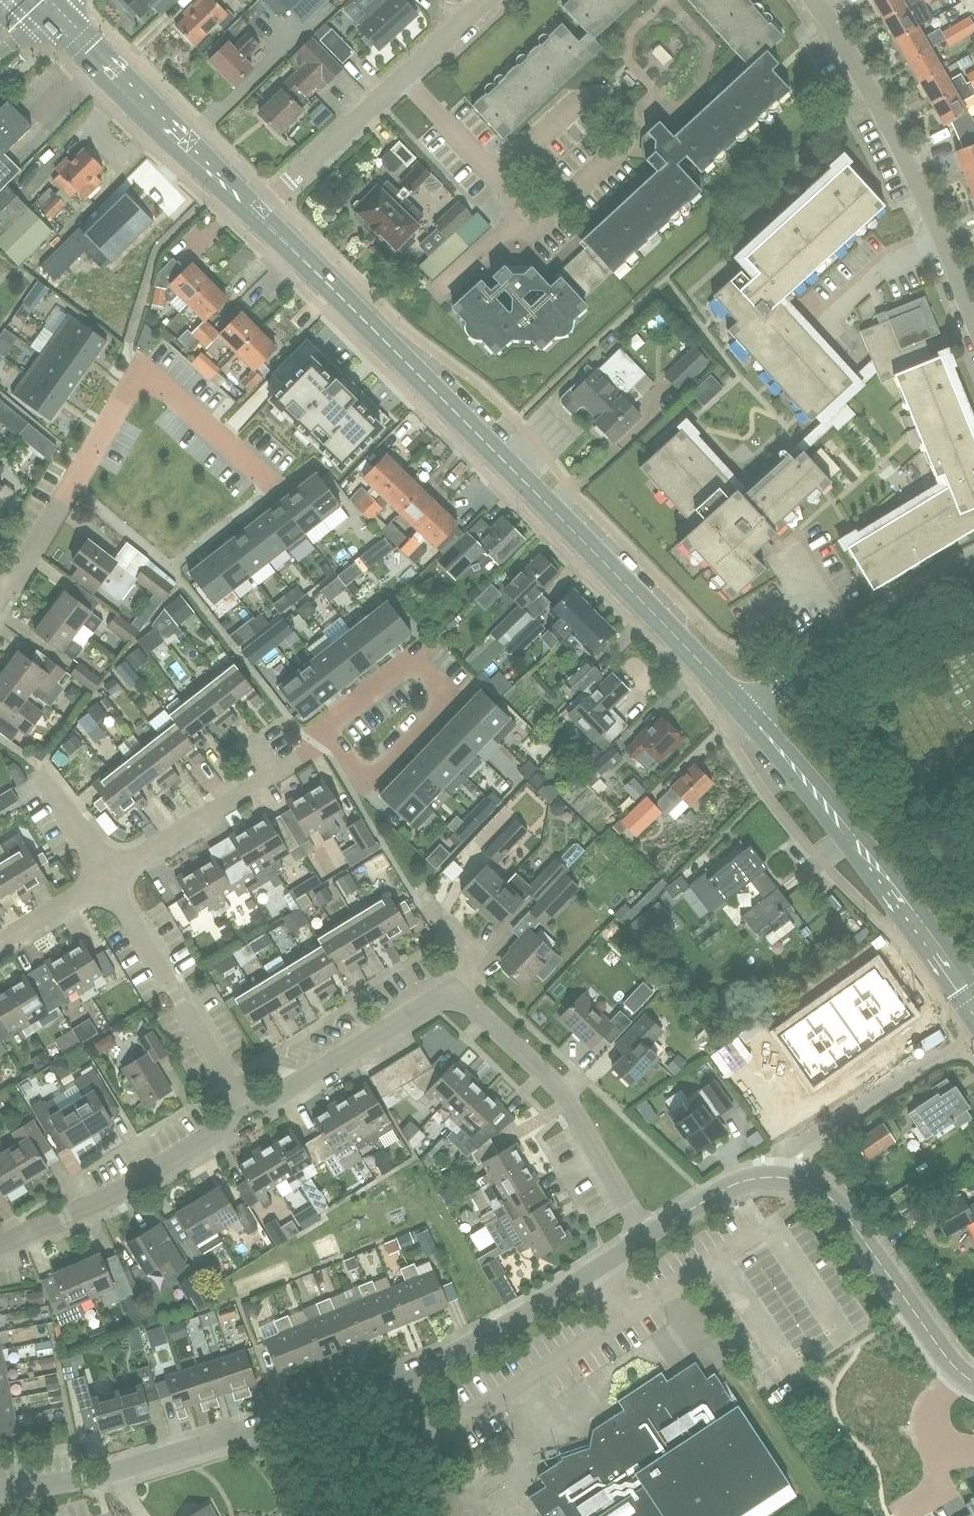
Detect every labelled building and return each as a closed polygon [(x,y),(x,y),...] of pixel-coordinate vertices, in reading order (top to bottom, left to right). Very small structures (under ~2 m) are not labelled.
[(118,0),(127,10),(130,7),(139,16),(151,4),(160,14),(156,17),(157,18),(176,0),(118,0)] [(226,14),(213,0),(198,0),(191,7),(193,10),(176,27),(194,45),(226,14)] [(303,24),(327,0),(280,0),(303,24)] [(374,44),(377,47),(392,33),(395,36),(417,15),(403,0),(389,0),(359,28),(366,35),(362,38),(370,47),(374,44)] [(539,348),(585,306),(580,301),(611,273),(612,273),(701,191),(676,164),(685,156),(700,172),(790,90),(771,70),(778,64),(766,51),(782,36),(749,0),(687,0),(748,66),(672,136),(658,121),(646,132),(645,159),(655,171),(581,240),(586,246),(555,275),(558,279),(550,287),(536,272),(531,266),(504,265),(491,276),(497,282),(489,291),(480,281),(453,307),(494,352),(510,338),(531,339),(539,348)] [(562,6),(587,33),(578,41),(561,23),(472,106),(503,139),(602,48),(594,39),(636,0),(569,0),(562,6)] [(881,19),(913,0),(870,0),(881,19)] [(881,19),(894,40),(933,17),(925,3),(923,0),(913,0),(881,19)] [(963,37),(973,30),(973,24),(969,15),(955,23),(963,37)] [(933,17),(894,40),(900,50),(906,61),(928,48),(945,38),(939,28),(922,37),(917,28),(934,18),(933,17)] [(963,37),(955,23),(941,31),(945,38),(949,45),(963,37)] [(331,29),(319,40),(342,63),(354,52),(331,29)] [(244,35),(232,46),(229,43),(209,61),(233,86),(252,67),(243,57),(254,46),(244,35)] [(906,61),(918,82),(941,69),(928,48),(906,61)] [(339,72),(318,51),(269,99),(271,102),(259,114),(277,133),(301,110),(296,104),(314,86),(317,89),(322,89),(339,72)] [(968,54),(955,62),(959,70),(973,62),(968,54)] [(941,69),(918,82),(931,103),(966,83),(960,73),(947,80),(941,69)] [(966,73),(970,81),(973,87),(973,69),(966,73)] [(966,112),(960,102),(973,94),(973,89),(969,84),(966,83),(931,103),(943,125),(950,121),(966,112)] [(327,117),(341,102),(332,93),(318,108),(327,117)] [(27,207),(5,185),(20,169),(4,153),(31,125),(6,100),(0,107),(0,233),(27,207)] [(950,121),(956,135),(959,141),(962,147),(973,143),(973,121),(972,118),(969,110),(966,112),(950,121)] [(399,141),(390,150),(407,167),(416,158),(399,141)] [(954,151),(959,162),(963,174),(973,170),(973,143),(962,147),(954,151)] [(65,203),(77,192),(84,198),(101,181),(95,175),(102,167),(84,148),(70,161),(67,158),(55,169),(59,174),(51,182),(60,190),(56,194),(50,187),(35,201),(52,218),(66,204),(65,203)] [(387,178),(378,189),(377,188),(356,210),(375,228),(406,197),(411,191),(430,172),(417,160),(410,167),(411,168),(399,182),(403,186),(399,190),(387,178)] [(748,263),(712,296),(735,322),(726,330),(809,421),(851,383),(795,322),(800,318),(782,298),(863,224),(859,220),(867,212),(871,217),(883,206),(845,164),(836,173),(832,168),(799,198),(803,202),(743,258),(748,263)] [(963,174),(972,197),(973,196),(973,170),(963,174)] [(430,172),(411,191),(413,193),(421,185),(432,196),(444,184),(430,172)] [(88,239),(104,256),(132,229),(136,232),(151,218),(123,189),(81,230),(72,221),(38,254),(54,272),(88,239)] [(406,197),(375,228),(394,247),(395,246),(403,254),(417,240),(409,233),(416,226),(425,215),(406,197)] [(434,225),(446,238),(471,215),(459,202),(434,225)] [(27,207),(0,233),(0,246),(19,265),(52,231),(27,207)] [(197,269),(191,263),(169,285),(166,288),(167,289),(165,295),(171,301),(178,294),(187,302),(211,278),(199,266),(197,269)] [(217,284),(211,278),(199,290),(187,302),(195,311),(204,320),(205,319),(216,308),(226,298),(221,292),(223,290),(217,284)] [(167,289),(166,288),(155,286),(151,304),(163,307),(165,295),(167,289)] [(33,309),(38,301),(28,294),(23,302),(33,309)] [(846,546),(872,589),(973,528),(973,429),(969,431),(939,355),(931,358),(923,339),(939,332),(924,295),(884,311),(888,322),(882,325),(880,322),(859,330),(880,381),(893,376),(937,484),(913,499),(916,504),(846,546)] [(33,309),(23,302),(18,308),(28,315),(33,309)] [(28,315),(18,308),(14,315),(24,321),(28,315)] [(220,333),(219,334),(236,352),(260,327),(249,316),(246,318),(241,312),(220,333)] [(108,340),(68,313),(54,333),(93,360),(106,341),(107,341),(108,340)] [(205,319),(204,320),(198,327),(192,334),(199,340),(204,334),(208,330),(212,326),(205,319)] [(141,352),(157,335),(145,324),(136,348),(141,352)] [(212,326),(199,340),(207,347),(219,334),(220,333),(212,326)] [(174,335),(164,327),(158,334),(163,338),(168,342),(174,335)] [(260,327),(236,352),(253,369),(275,347),(270,341),(272,339),(260,327)] [(93,360),(54,333),(39,353),(79,380),(93,360)] [(389,418),(306,337),(257,387),(340,468),(389,418)] [(693,346),(664,375),(679,391),(701,369),(703,371),(708,366),(707,364),(709,361),(693,346)] [(646,373),(620,347),(598,368),(597,367),(573,391),(569,388),(562,395),(561,397),(560,399),(560,401),(560,403),(572,415),(581,407),(595,420),(593,422),(595,424),(591,427),(600,436),(603,432),(613,442),(639,416),(630,406),(642,394),(633,385),(646,373)] [(79,380),(39,353),(25,373),(64,400),(79,380)] [(210,360),(201,353),(197,358),(192,363),(201,371),(210,379),(214,374),(219,369),(210,360)] [(701,381),(715,392),(731,371),(718,361),(701,381)] [(253,369),(239,382),(248,390),(261,377),(253,369)] [(64,400),(25,373),(11,393),(51,421),(51,420),(50,419),(64,400)] [(0,405),(0,422),(3,424),(14,410),(4,401),(0,405)] [(40,433),(28,422),(17,435),(30,445),(40,433)] [(680,429),(639,467),(694,527),(678,541),(689,553),(693,549),(724,583),(719,587),(730,599),(764,568),(751,554),(785,523),(781,518),(815,488),(819,492),(830,482),(802,450),(787,463),(788,464),(764,486),(765,487),(760,491),(759,489),(746,501),(680,429)] [(380,494),(403,471),(395,464),(398,462),(390,454),(387,456),(386,454),(363,477),(380,494)] [(409,477),(403,471),(380,494),(397,510),(419,487),(417,485),(420,483),(412,475),(409,477)] [(340,504),(315,473),(297,487),(322,519),(340,504)] [(15,491),(5,483),(2,487),(0,486),(0,509),(15,491)] [(322,519),(297,487),(279,501),(307,537),(307,536),(304,532),(322,519)] [(418,530),(440,507),(433,500),(435,498),(427,490),(425,492),(423,490),(401,513),(418,530)] [(366,492),(354,505),(362,513),(368,506),(375,500),(366,492)] [(368,506),(362,513),(370,521),(383,508),(375,500),(368,506)] [(307,537),(279,501),(261,515),(289,551),(307,537)] [(440,507),(418,530),(434,546),(456,523),(455,521),(457,519),(449,511),(447,513),(440,507)] [(289,551),(261,515),(243,529),(268,561),(285,548),(288,551),(289,551)] [(455,580),(485,551),(499,564),(524,539),(501,516),(476,542),(466,531),(425,571),(434,581),(445,570),(455,580)] [(268,561),(243,529),(224,544),(249,575),(268,561)] [(384,536),(371,546),(380,558),(394,548),(384,536)] [(412,536),(399,549),(407,557),(420,544),(412,536)] [(134,578),(135,577),(87,540),(72,560),(79,566),(72,575),(93,591),(108,572),(127,587),(134,578)] [(249,575),(224,544),(206,558),(231,590),(249,575)] [(532,618),(523,608),(559,573),(539,553),(503,588),(520,605),(484,638),(497,652),(532,618)] [(231,590),(206,558),(188,572),(213,604),(231,590)] [(345,586),(351,581),(363,572),(354,561),(336,575),(338,576),(345,586)] [(327,576),(333,571),(326,562),(319,567),(327,576)] [(174,586),(145,564),(135,577),(134,578),(162,600),(174,586)] [(328,601),(346,587),(345,586),(338,576),(332,581),(320,591),(328,601)] [(352,595),(359,590),(351,581),(345,586),(346,587),(352,595)] [(489,583),(482,591),(491,600),(499,593),(489,583)] [(304,594),(296,585),(290,590),(298,599),(304,594)] [(592,609),(573,589),(550,611),(559,620),(550,628),(560,639),(562,637),(569,631),(584,616),(592,609)] [(291,604),(298,599),(290,590),(284,595),(291,604)] [(49,611),(76,631),(82,624),(94,632),(103,620),(64,591),(49,611)] [(194,611),(180,594),(163,607),(177,625),(194,611)] [(315,609),(308,600),(302,605),(309,614),(315,609)] [(411,632),(386,600),(368,615),(393,646),(411,632)] [(309,614),(302,605),(295,610),(303,619),(309,614)] [(601,639),(612,629),(592,609),(584,616),(569,631),(562,637),(560,639),(570,650),(579,642),(589,652),(592,649),(594,651),(598,652),(604,645),(604,642),(601,639)] [(76,631),(49,611),(34,630),(73,660),(82,647),(71,639),(76,631)] [(107,626),(129,643),(139,630),(116,613),(107,626)] [(268,623),(260,613),(254,618),(262,628),(268,623)] [(160,615),(151,625),(161,636),(170,629),(160,615)] [(393,646),(368,615),(350,629),(375,661),(393,646)] [(255,633),(262,628),(254,618),(248,623),(255,633)] [(514,657),(545,627),(536,618),(505,648),(514,657)] [(279,637),(272,628),(266,633),(273,642),(279,637)] [(375,661),(350,629),(332,643),(357,675),(375,661)] [(267,647),(273,642),(266,633),(259,638),(267,647)] [(357,675),(332,643),(314,657),(338,689),(357,675)] [(125,658),(134,670),(148,660),(139,647),(125,658)] [(18,651),(3,671),(30,692),(31,691),(40,698),(45,692),(49,695),(67,671),(47,656),(39,667),(18,651)] [(338,689),(314,657),(295,672),(320,703),(338,689)] [(588,658),(559,686),(571,698),(599,670),(588,658)] [(114,668),(130,687),(140,679),(124,660),(114,668)] [(215,674),(235,700),(243,693),(254,707),(262,700),(252,687),(231,661),(215,674)] [(102,679),(80,662),(71,675),(93,692),(102,679)] [(3,671),(0,675),(0,716),(26,736),(44,712),(25,698),(30,692),(3,671)] [(320,703),(295,672),(277,686),(302,718),(320,703)] [(595,741),(602,749),(628,725),(611,707),(628,690),(611,673),(599,685),(594,680),(564,708),(568,713),(567,714),(593,743),(595,741)] [(215,674),(199,687),(230,725),(238,719),(227,706),(235,700),(215,674)] [(111,693),(121,686),(114,677),(104,684),(111,693)] [(230,725),(199,687),(183,699),(203,725),(211,719),(222,732),(230,725)] [(516,724),(480,689),(462,708),(491,736),(498,742),(516,724)] [(203,725),(183,699),(166,712),(173,720),(198,750),(206,744),(195,731),(203,725)] [(87,709),(89,711),(95,718),(104,711),(97,702),(87,709)] [(491,736),(462,708),(446,724),(475,752),(491,736)] [(89,711),(78,720),(85,729),(96,721),(95,718),(89,711)] [(538,732),(555,715),(550,711),(534,728),(538,732)] [(644,768),(655,758),(657,761),(681,738),(661,717),(652,726),(650,724),(624,748),(644,768)] [(173,720),(157,732),(178,758),(186,752),(196,765),(204,758),(198,750),(173,720)] [(475,752),(446,724),(429,742),(459,770),(475,752)] [(156,733),(141,745),(172,784),(180,777),(169,765),(178,758),(157,732),(156,733)] [(75,734),(62,745),(70,753),(82,743),(75,734)] [(593,743),(588,748),(591,752),(595,756),(599,752),(602,749),(595,741),(593,743)] [(459,770),(429,742),(412,760),(442,787),(459,770)] [(31,753),(40,760),(47,750),(38,743),(31,753)] [(140,746),(125,757),(145,783),(154,777),(164,790),(172,784),(141,745),(140,746)] [(593,783),(621,756),(611,746),(583,772),(593,783)] [(124,759),(108,771),(121,788),(134,804),(135,804),(139,810),(148,803),(137,790),(145,783),(125,757),(124,759)] [(537,767),(528,759),(523,765),(532,773),(537,767)] [(442,787),(412,760),(397,776),(426,804),(442,787)] [(671,807),(681,797),(689,805),(712,783),(693,764),(671,787),(661,797),(663,799),(656,806),(645,796),(621,821),(626,826),(637,837),(662,812),(661,811),(668,804),(671,807)] [(526,779),(532,773),(523,765),(517,771),(526,779)] [(63,770),(57,775),(70,791),(76,785),(63,770)] [(105,801),(121,788),(108,771),(92,784),(101,796),(105,801)] [(23,772),(13,778),(17,785),(27,779),(25,777),(23,772)] [(535,772),(528,780),(536,788),(543,780),(535,772)] [(426,804),(397,776),(379,795),(415,829),(433,811),(426,804)] [(306,794),(332,836),(340,831),(332,819),(343,813),(322,778),(314,783),(317,788),(306,794)] [(634,799),(644,790),(635,779),(625,789),(634,799)] [(118,817),(134,804),(121,788),(105,801),(101,796),(97,800),(101,804),(104,808),(108,805),(118,817)] [(501,799),(492,791),(486,797),(495,805),(501,799)] [(290,808),(280,814),(298,845),(308,839),(306,835),(317,829),(324,841),(332,836),(306,794),(296,800),(293,796),(285,801),(290,808)] [(101,804),(97,800),(93,803),(100,811),(104,808),(101,804)] [(549,806),(549,812),(553,815),(558,815),(562,812),(562,806),(558,802),(553,802),(549,806)] [(469,813),(479,822),(487,814),(477,804),(469,813)] [(298,845),(280,814),(270,821),(265,813),(257,818),(260,822),(249,829),(275,870),(283,866),(279,860),(290,853),(288,851),(298,845)] [(469,813),(461,821),(471,830),(479,822),(469,813)] [(360,818),(346,827),(361,852),(375,843),(360,818)] [(515,818),(483,851),(497,864),(528,830),(515,818)] [(620,833),(626,826),(621,821),(619,819),(612,826),(620,833)] [(275,870),(249,829),(239,835),(236,831),(228,836),(244,862),(234,867),(248,890),(249,892),(270,879),(274,887),(282,882),(275,870)] [(457,846),(462,840),(453,831),(448,837),(457,846)] [(33,857),(25,844),(19,833),(0,844),(0,845),(6,855),(17,873),(45,856),(42,852),(33,857)] [(581,833),(565,847),(573,857),(590,844),(581,833)] [(745,847),(706,878),(723,901),(749,881),(758,893),(758,892),(763,898),(741,915),(754,932),(790,904),(777,887),(763,870),(745,847)] [(315,853),(302,863),(309,873),(322,862),(315,853)] [(6,855),(0,859),(0,884),(6,893),(14,888),(23,903),(32,897),(17,873),(6,855)] [(248,890),(234,867),(224,874),(212,855),(204,860),(207,864),(196,870),(222,912),(230,907),(222,895),(233,889),(238,897),(248,890)] [(45,856),(17,873),(32,897),(33,897),(29,891),(47,880),(39,866),(48,861),(45,856)] [(515,871),(504,882),(479,908),(498,926),(523,900),(529,894),(535,900),(567,869),(556,858),(528,885),(515,871)] [(463,869),(452,859),(446,866),(446,867),(441,871),(451,881),(463,869)] [(479,908),(504,882),(486,864),(461,891),(479,908)] [(222,912),(196,870),(186,877),(183,872),(175,877),(186,895),(176,901),(188,921),(199,915),(196,911),(206,905),(214,917),(222,912)] [(564,872),(529,910),(544,924),(580,887),(564,872)] [(350,873),(337,880),(346,896),(359,888),(350,873)] [(672,898),(689,885),(681,874),(664,887),(672,898)] [(294,899),(305,893),(306,892),(300,883),(287,891),(288,893),(293,900),(294,899)] [(325,887),(314,894),(321,905),(332,898),(325,887)] [(369,903),(380,921),(407,904),(404,900),(395,905),(387,892),(369,903)] [(299,908),(299,907),(294,899),(293,900),(288,893),(284,896),(293,911),(299,908)] [(624,925),(637,942),(669,916),(656,900),(624,925)] [(351,914),(368,942),(376,937),(385,951),(395,945),(391,939),(380,921),(369,903),(351,914)] [(625,903),(613,915),(619,920),(630,908),(625,903)] [(380,921),(391,939),(409,928),(401,914),(410,909),(407,904),(380,921)] [(307,923),(299,908),(293,911),(282,917),(291,932),(307,923)] [(260,911),(253,915),(251,922),(256,929),(267,922),(260,911)] [(333,925),(359,967),(368,961),(359,947),(368,942),(351,914),(333,925)] [(333,963),(341,958),(351,972),(359,967),(333,925),(316,935),(320,942),(333,963)] [(556,966),(549,959),(554,953),(528,929),(517,941),(518,943),(501,961),(525,984),(535,973),(543,980),(556,966)] [(226,947),(237,940),(231,930),(224,934),(222,940),(226,947)] [(423,939),(426,944),(435,939),(430,931),(425,934),(423,939)] [(248,943),(254,954),(272,943),(266,933),(248,943)] [(65,955),(91,997),(99,992),(91,980),(102,973),(105,977),(115,971),(102,951),(92,957),(81,939),(73,944),(76,948),(65,955)] [(303,953),(328,995),(337,989),(328,975),(337,970),(333,963),(320,942),(303,953)] [(256,957),(254,954),(248,943),(232,953),(241,966),(256,957)] [(852,951),(843,958),(847,964),(857,957),(852,951)] [(285,963),(302,991),(311,986),(320,1000),(328,995),(303,953),(285,963)] [(91,997),(65,955),(55,961),(52,957),(44,962),(56,981),(45,986),(57,1006),(67,1000),(65,996),(75,990),(83,1001),(91,997)] [(857,957),(847,964),(852,970),(861,963),(857,957)] [(843,958),(833,965),(837,971),(847,964),(843,958)] [(268,974),(294,1016),(303,1010),(294,996),(302,991),(285,963),(268,974)] [(847,964),(837,971),(842,977),(852,970),(847,964)] [(873,966),(852,981),(853,983),(850,985),(884,1032),(885,1034),(895,1026),(894,1024),(910,1013),(883,976),(881,978),(873,966)] [(821,973),(811,980),(816,987),(825,980),(821,973)] [(24,974),(16,979),(19,983),(8,990),(33,1031),(62,1014),(57,1006),(45,986),(35,992),(24,974)] [(250,985),(267,1012),(276,1007),(285,1021),(294,1016),(268,974),(250,985)] [(811,980),(801,987),(806,994),(816,987),(811,980)] [(825,980),(816,987),(820,993),(830,986),(825,980)] [(232,996),(258,1037),(267,1032),(259,1018),(267,1012),(250,985),(232,996)] [(846,986),(825,1000),(861,1050),(872,1043),(871,1041),(884,1032),(850,985),(847,988),(846,986)] [(816,987),(806,994),(810,1000),(820,993),(816,987)] [(8,990),(0,994),(0,1041),(10,1035),(8,1031),(18,1024),(26,1036),(33,1031),(8,990)] [(623,1006),(608,1022),(581,995),(560,1017),(591,1047),(601,1036),(610,1044),(635,1017),(623,1006)] [(789,996),(780,1003),(784,1009),(794,1002),(789,996)] [(837,1066),(838,1067),(848,1060),(847,1058),(860,1049),(825,1000),(805,1015),(806,1017),(803,1019),(837,1066)] [(794,1002),(784,1009),(789,1016),(798,1009),(794,1002)] [(780,1003),(770,1010),(774,1016),(784,1009),(780,1003)] [(97,1009),(83,1015),(88,1027),(102,1022),(97,1009)] [(784,1009),(774,1016),(779,1023),(789,1016),(784,1009)] [(623,1054),(612,1066),(631,1085),(657,1057),(647,1047),(662,1031),(644,1014),(614,1045),(623,1054)] [(799,1019),(778,1034),(814,1084),(824,1077),(823,1075),(837,1066),(803,1019),(800,1021),(799,1019)] [(122,1035),(115,1020),(97,1029),(104,1044),(122,1035)] [(72,1030),(63,1035),(71,1048),(79,1042),(72,1030)] [(139,1039),(148,1054),(124,1069),(143,1101),(168,1087),(153,1062),(165,1054),(152,1031),(139,1039)] [(419,1074),(432,1066),(419,1045),(407,1053),(419,1074)] [(407,1053),(395,1061),(407,1081),(419,1074),(407,1053)] [(673,1074),(686,1061),(678,1054),(665,1066),(673,1074)] [(395,1061),(382,1068),(395,1089),(400,1085),(407,1081),(395,1061)] [(419,1074),(407,1081),(400,1085),(416,1101),(418,1099),(425,1106),(434,1095),(443,1104),(471,1075),(464,1068),(461,1072),(451,1063),(441,1075),(432,1066),(419,1074)] [(93,1090),(71,1103),(91,1133),(111,1121),(102,1105),(112,1099),(93,1068),(83,1074),(93,1090)] [(395,1089),(382,1068),(368,1077),(381,1097),(395,1089)] [(471,1075),(443,1104),(452,1112),(442,1122),(449,1128),(483,1093),(474,1084),(477,1081),(471,1075)] [(930,1088),(934,1095),(908,1113),(925,1139),(953,1120),(957,1127),(972,1117),(966,1107),(967,1106),(954,1086),(952,1087),(946,1078),(930,1088)] [(713,1080),(669,1112),(677,1122),(675,1124),(684,1136),(690,1132),(699,1145),(696,1147),(697,1148),(723,1130),(712,1115),(718,1111),(720,1113),(731,1105),(713,1080)] [(394,1127),(386,1116),(365,1082),(357,1087),(360,1091),(349,1097),(375,1139),(394,1127)] [(653,1089),(642,1094),(650,1111),(661,1106),(653,1089)] [(492,1101),(483,1093),(449,1128),(456,1135),(461,1129),(470,1136),(468,1139),(477,1148),(491,1138),(500,1130),(487,1120),(502,1104),(495,1098),(492,1101)] [(91,1133),(71,1103),(60,1110),(53,1097),(43,1103),(40,1099),(30,1105),(46,1131),(56,1125),(69,1147),(91,1133)] [(336,1099),(329,1104),(350,1138),(357,1150),(375,1139),(349,1097),(339,1104),(336,1099)] [(329,1104),(321,1109),(324,1113),(313,1119),(321,1133),(311,1139),(324,1159),(330,1171),(360,1154),(357,1150),(350,1138),(329,1104)] [(34,1147),(45,1140),(33,1118),(10,1131),(17,1143),(6,1150),(25,1181),(47,1167),(34,1147)] [(419,1128),(410,1119),(400,1129),(407,1140),(419,1128)] [(861,1162),(866,1158),(893,1140),(882,1124),(850,1145),(861,1162)] [(285,1137),(274,1143),(300,1185),(317,1213),(326,1208),(328,1207),(325,1202),(325,1199),(324,1195),(322,1193),(317,1189),(311,1178),(308,1180),(300,1168),(311,1162),(314,1165),(324,1159),(311,1139),(301,1145),(290,1128),(282,1132),(285,1137)] [(753,1147),(763,1140),(756,1130),(746,1137),(753,1147)] [(491,1138),(477,1148),(471,1153),(478,1164),(481,1162),(487,1172),(475,1179),(480,1187),(522,1163),(516,1152),(520,1150),(516,1141),(498,1152),(491,1138)] [(261,1145),(254,1150),(274,1184),(285,1178),(292,1190),(300,1185),(274,1143),(264,1149),(261,1145)] [(6,1150),(0,1154),(0,1190),(3,1194),(25,1181),(6,1150)] [(274,1184),(254,1150),(246,1155),(249,1159),(238,1166),(246,1179),(235,1185),(248,1205),(258,1199),(263,1207),(272,1202),(264,1190),(274,1184)] [(382,1157),(367,1166),(374,1179),(389,1169),(382,1157)] [(522,1163),(480,1187),(493,1209),(496,1216),(526,1199),(520,1189),(537,1179),(533,1171),(528,1173),(522,1163)] [(219,1187),(197,1200),(216,1230),(229,1222),(235,1233),(244,1228),(248,1234),(258,1228),(242,1201),(232,1208),(219,1187)] [(439,1193),(446,1207),(459,1199),(456,1193),(445,1189),(439,1193)] [(929,1209),(945,1237),(973,1221),(973,1204),(968,1207),(959,1192),(929,1209)] [(526,1199),(496,1216),(497,1217),(513,1245),(556,1221),(550,1210),(554,1207),(549,1199),(532,1209),(526,1199)] [(216,1230),(197,1200),(176,1212),(189,1235),(180,1241),(196,1266),(207,1259),(203,1253),(223,1241),(216,1230)] [(311,1204),(294,1213),(303,1228),(319,1219),(311,1204)] [(819,1215),(810,1220),(817,1231),(826,1225),(819,1215)] [(275,1219),(263,1226),(275,1245),(298,1231),(291,1220),(280,1227),(275,1219)] [(556,1221),(513,1245),(518,1253),(530,1246),(536,1257),(571,1237),(566,1229),(562,1231),(556,1221)] [(415,1233),(425,1256),(437,1251),(428,1228),(415,1233)] [(186,1264),(173,1243),(162,1250),(149,1229),(127,1243),(145,1273),(158,1266),(165,1277),(186,1264)] [(398,1247),(394,1238),(383,1243),(387,1251),(398,1247)] [(76,1263),(91,1296),(103,1291),(109,1304),(120,1300),(133,1329),(148,1324),(124,1271),(110,1277),(99,1253),(76,1263)] [(358,1266),(353,1255),(343,1259),(347,1270),(358,1266)] [(494,1258),(481,1266),(504,1304),(517,1296),(494,1258)] [(91,1296),(76,1263),(53,1273),(64,1297),(50,1303),(60,1325),(84,1315),(78,1301),(91,1296)] [(414,1263),(406,1266),(426,1314),(448,1305),(433,1269),(419,1275),(414,1263)] [(400,1269),(405,1281),(390,1287),(405,1322),(426,1314),(406,1266),(400,1269)] [(319,1269),(311,1272),(316,1283),(323,1280),(319,1269)] [(187,1281),(202,1307),(214,1302),(198,1275),(187,1281)] [(405,1322),(390,1287),(377,1292),(372,1280),(364,1283),(384,1331),(405,1322)] [(384,1331),(364,1283),(358,1286),(363,1298),(348,1304),(363,1340),(384,1331)] [(27,1294),(30,1305),(44,1302),(41,1291),(27,1294)] [(330,1297),(322,1300),(342,1349),(363,1340),(348,1304),(335,1310),(330,1297)] [(241,1306),(246,1317),(253,1314),(257,1306),(254,1298),(240,1303),(241,1306)] [(320,1316),(306,1322),(321,1357),(342,1349),(322,1300),(315,1303),(320,1316)] [(220,1320),(235,1316),(232,1308),(218,1313),(220,1320)] [(199,1315),(168,1325),(172,1339),(203,1329),(199,1315)] [(288,1315),(280,1318),(300,1366),(321,1357),(306,1322),(293,1327),(288,1315)] [(273,1321),(278,1333),(264,1339),(278,1375),(300,1366),(280,1318),(273,1321)] [(236,1326),(238,1333),(245,1331),(243,1323),(236,1326)] [(145,1330),(151,1347),(168,1340),(162,1324),(145,1330)] [(105,1336),(101,1326),(87,1331),(91,1342),(105,1336)] [(125,1333),(130,1351),(143,1348),(138,1330),(125,1333)] [(38,1356),(52,1353),(50,1341),(35,1344),(38,1356)] [(228,1355),(242,1398),(251,1395),(248,1385),(256,1382),(245,1349),(228,1355)] [(70,1368),(67,1355),(60,1357),(63,1370),(70,1368)] [(242,1398),(228,1355),(212,1360),(223,1393),(231,1390),(235,1400),(242,1398)] [(41,1369),(55,1366),(53,1357),(39,1360),(41,1369)] [(223,1393),(212,1360),(196,1365),(210,1408),(219,1405),(216,1395),(223,1393)] [(750,1382),(741,1388),(743,1391),(731,1399),(714,1372),(706,1377),(695,1361),(666,1380),(660,1371),(617,1400),(622,1408),(592,1429),(588,1447),(560,1456),(561,1459),(537,1475),(544,1485),(528,1496),(541,1515),(557,1506),(564,1515),(763,1515),(796,1495),(788,1482),(780,1470),(799,1457),(750,1382)] [(115,1390),(125,1424),(150,1417),(143,1393),(157,1389),(155,1380),(150,1364),(136,1368),(140,1383),(115,1390)] [(196,1365),(180,1370),(191,1403),(199,1401),(202,1411),(210,1408),(196,1365)] [(164,1375),(164,1377),(155,1380),(157,1389),(160,1398),(170,1394),(175,1409),(179,1418),(187,1415),(184,1406),(191,1403),(180,1370),(164,1375)] [(125,1424),(115,1390),(91,1397),(84,1375),(71,1379),(79,1406),(92,1402),(100,1431),(125,1424)] [(49,1390),(59,1388),(57,1377),(47,1379),(49,1390)] [(7,1381),(0,1383),(0,1400),(11,1398),(7,1381)] [(61,1399),(60,1391),(48,1393),(50,1402),(61,1399)] [(0,1400),(0,1417),(14,1414),(11,1398),(0,1400)] [(0,1417),(0,1435),(17,1432),(14,1414),(0,1417)] [(964,1503),(969,1512),(970,1512),(972,1515),(973,1515),(973,1497),(964,1503)] [(187,1515),(216,1515),(209,1504),(187,1515)]
